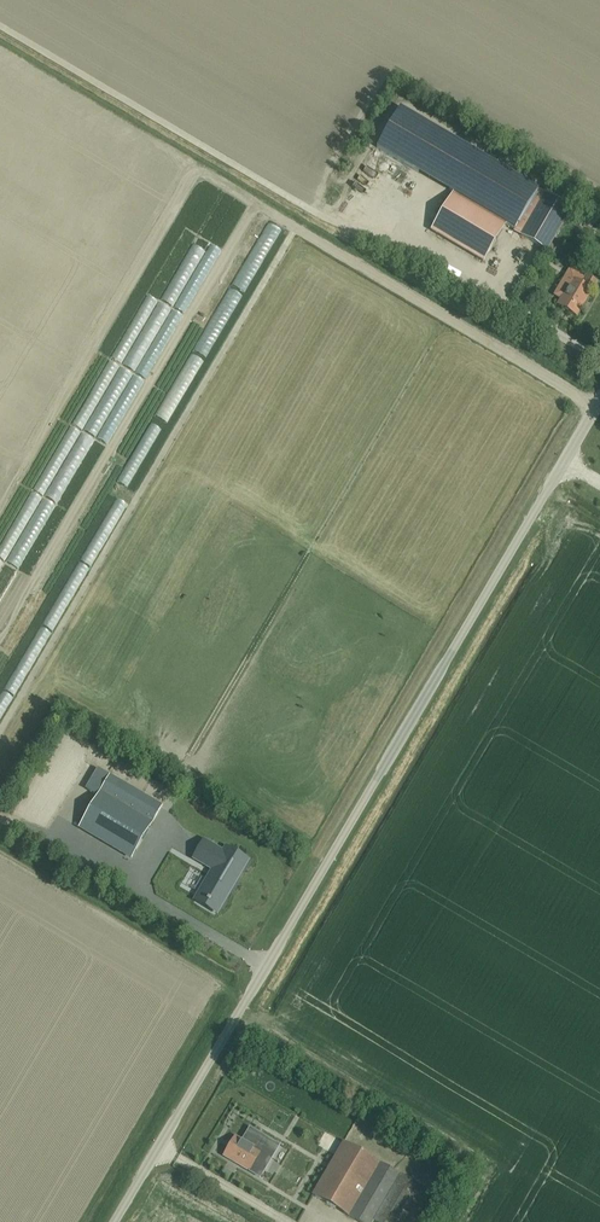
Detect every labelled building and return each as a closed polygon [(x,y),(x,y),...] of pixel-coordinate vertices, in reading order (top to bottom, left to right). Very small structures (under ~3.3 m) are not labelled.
[(519,221),(538,190),(538,189),(400,107),(377,147),(454,192),(505,223),(515,229),(519,221)] [(571,209),(538,190),(519,221),(527,225),(521,235),(546,250),(571,209)] [(454,192),(431,230),(483,261),(505,223),(454,192)] [(577,316),(592,290),(572,279),(557,305),(577,316)] [(161,807),(109,776),(99,794),(151,824),(161,807)] [(131,858),(151,824),(99,794),(79,827),(131,858)] [(204,840),(193,859),(212,870),(211,873),(214,875),(200,897),(207,901),(206,902),(209,903),(219,908),(247,860),(226,848),(223,852),(204,840)] [(184,878),(177,891),(186,896),(193,883),(184,878)] [(313,1195),(350,1217),(381,1164),(325,1132),(317,1144),(336,1155),(313,1195)] [(249,1171),(260,1151),(235,1136),(223,1156),(249,1171)] [(381,1164),(350,1217),(360,1221),(373,1221),(374,1221),(400,1176),(381,1164)] [(374,1221),(376,1221),(398,1221),(419,1187),(400,1176),(374,1221)]
